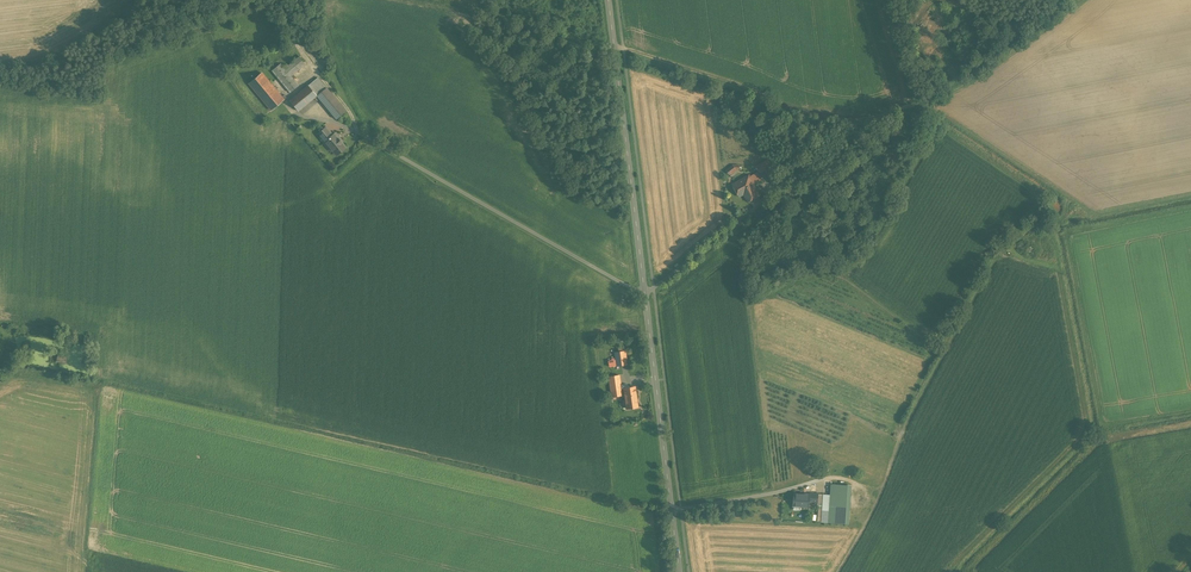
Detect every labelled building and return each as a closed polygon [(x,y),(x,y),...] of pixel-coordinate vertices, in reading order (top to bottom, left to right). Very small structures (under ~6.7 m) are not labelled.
[(284,69),(280,64),(271,71),(277,78),(290,93),(298,86),(290,76),(304,64),(298,57),(284,69)] [(271,84),(262,73),(249,83),(261,98),(274,87),(271,83),(271,84)] [(320,75),(291,99),(299,109),(318,93),(338,118),(348,109),(320,75)] [(274,87),(261,98),(271,110),(284,99),(282,97),(274,87)] [(335,133),(327,124),(318,131),(337,153),(348,144),(337,131),(335,133)] [(767,160),(756,166),(759,172),(765,168),(769,174),(774,171),(767,160)] [(738,170),(739,165),(732,165),(726,170),(730,175),(736,169),(738,170)] [(757,173),(750,177),(754,184),(761,179),(757,173)] [(749,176),(733,185),(738,194),(745,191),(747,195),(749,195),(752,200),(760,195),(754,184),(750,177),(749,176)] [(626,350),(614,352),(616,366),(628,365),(626,350)] [(619,375),(608,376),(611,396),(624,394),(626,409),(638,407),(635,386),(621,388),(619,375)] [(846,523),(848,485),(832,484),(829,522),(846,523)] [(823,502),(823,494),(810,493),(809,494),(794,493),(793,505),(809,506),(809,502),(813,502),(813,504),(817,504),(818,502),(823,502)]
